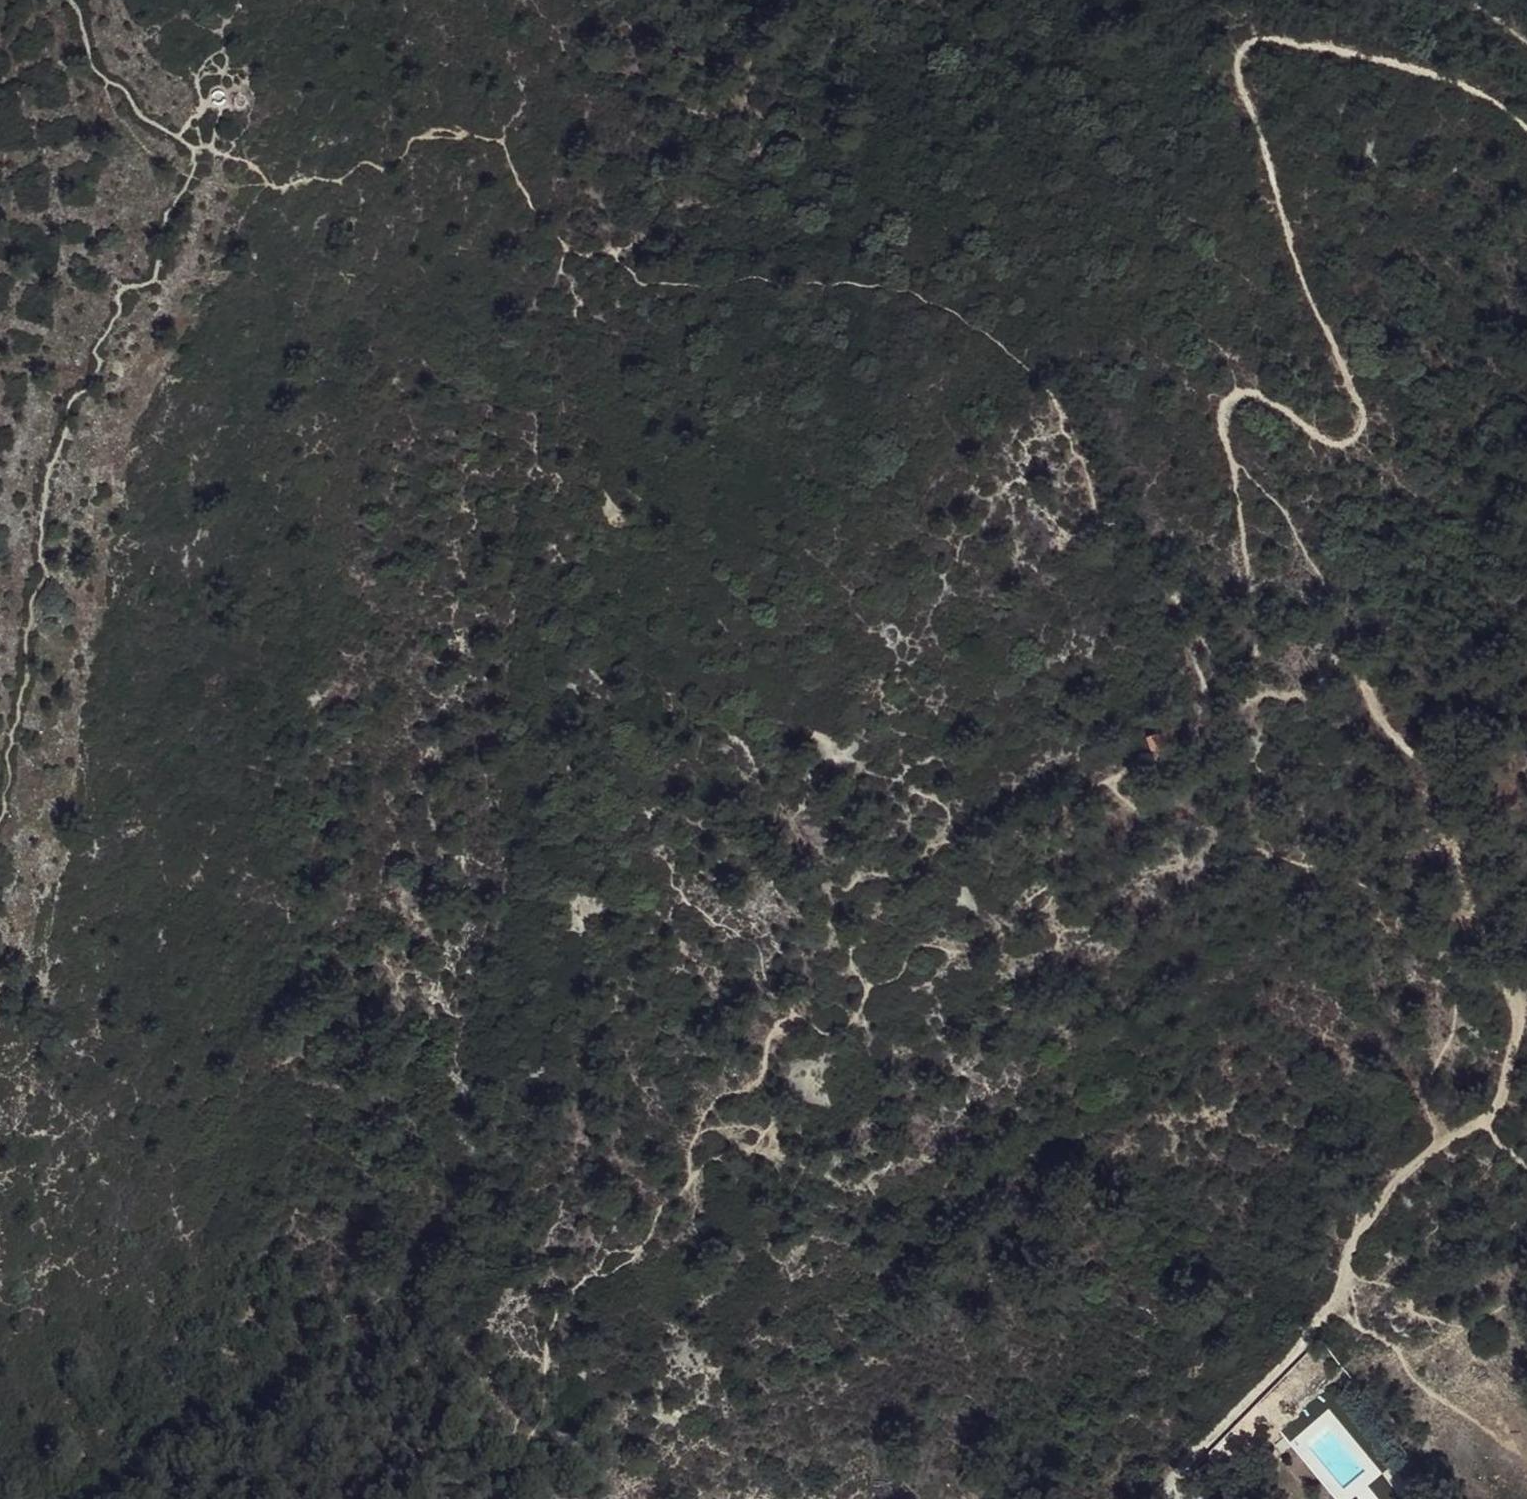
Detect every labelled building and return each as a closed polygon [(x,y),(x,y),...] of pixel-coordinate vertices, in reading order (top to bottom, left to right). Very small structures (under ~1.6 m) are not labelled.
[(1146,737),(1149,756),(1178,751),(1175,733),(1146,737)]
